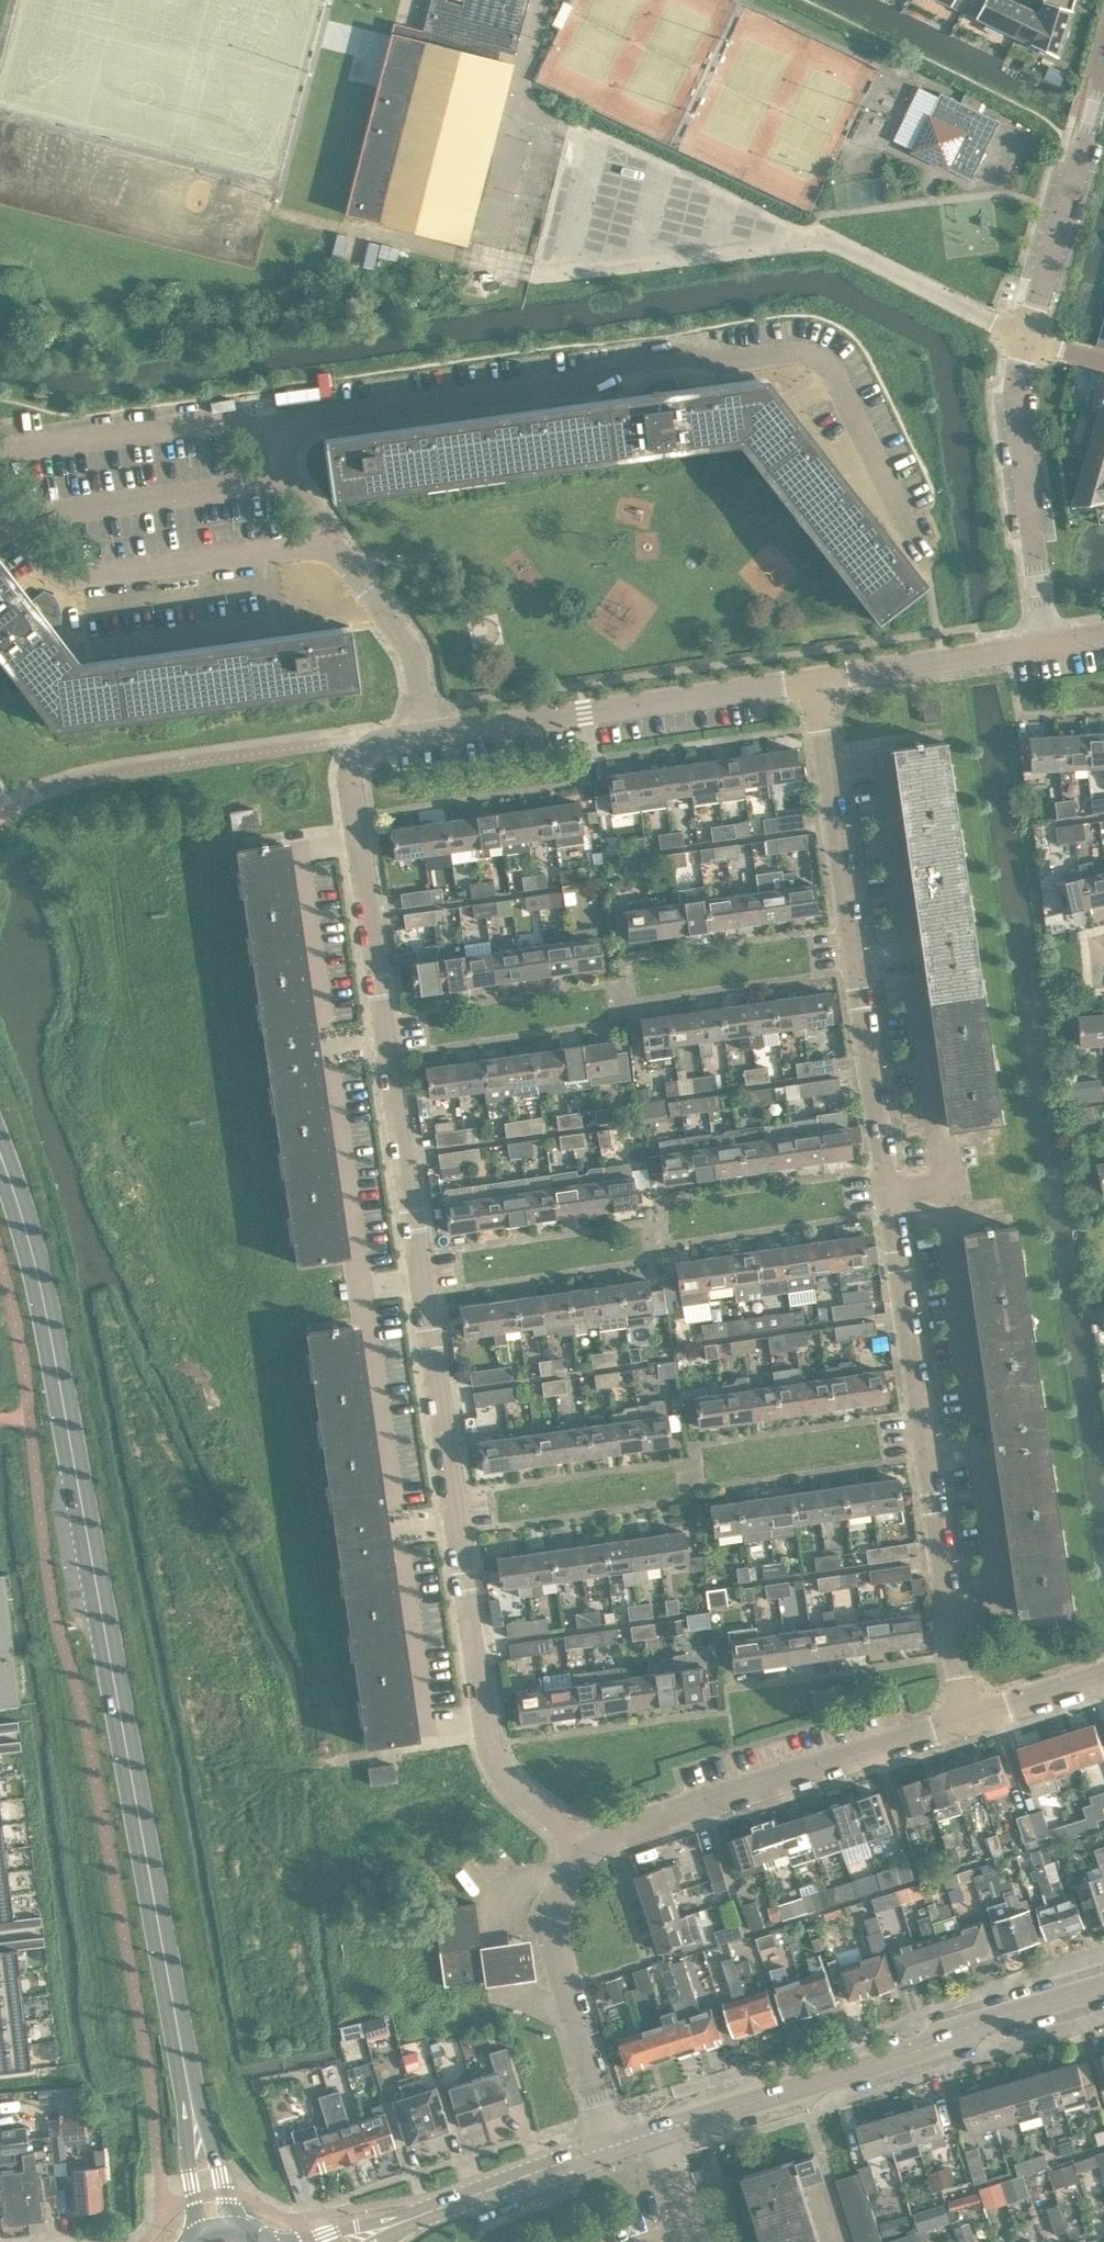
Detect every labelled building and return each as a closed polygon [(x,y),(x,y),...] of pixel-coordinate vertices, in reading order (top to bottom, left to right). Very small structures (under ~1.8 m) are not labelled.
[(462,4),(445,0),(430,0),(423,27),(394,19),(344,212),(366,217),(466,243),(512,63),(497,59),(499,49),(514,53),(528,0),(463,0),(462,4)] [(962,11),(967,0),(941,0),(962,11)] [(1027,8),(1010,0),(967,0),(962,11),(986,22),(983,28),(1000,36),(1003,30),(1014,35),(1027,8)] [(1038,13),(1027,8),(1014,35),(1057,56),(1074,0),(1042,0),(1038,13)] [(910,151),(946,168),(947,169),(947,168),(971,179),(999,120),(938,92),(927,114),(925,116),(918,113),(913,124),(921,128),(910,151)] [(881,616),(919,586),(761,382),(677,394),(675,379),(674,378),(676,375),(674,374),(673,377),(671,379),(670,380),(668,382),(666,383),(665,385),(661,387),(656,388),(652,389),(647,389),(645,389),(641,389),(640,390),(642,391),(643,399),(324,445),(331,493),(740,435),(881,616)] [(1103,414),(1103,386),(1102,391),(1096,390),(1091,408),(1097,410),(1097,412),(1103,414)] [(1097,412),(1085,453),(1103,458),(1103,414),(1097,412)] [(1085,453),(1070,506),(1103,501),(1103,458),(1085,453)] [(350,631),(81,669),(69,654),(66,656),(49,633),(55,628),(57,631),(59,630),(57,628),(55,626),(54,624),(53,621),(51,617),(50,615),(50,612),(49,610),(49,608),(49,605),(50,603),(50,600),(51,598),(51,596),(52,593),(53,591),(52,591),(51,594),(42,591),(26,604),(0,571),(0,651),(56,723),(357,680),(350,631)] [(1103,767),(1103,734),(1086,735),(1088,768),(1103,767)] [(1059,736),(1061,770),(1088,768),(1086,735),(1059,736)] [(1031,771),(1060,770),(1061,770),(1059,736),(1029,738),(1031,771)] [(899,747),(954,1128),(999,1121),(945,741),(920,744),(919,739),(913,740),(914,745),(899,747)] [(792,748),(764,751),(768,782),(770,782),(796,778),(792,748)] [(760,798),(771,796),(772,796),(770,782),(768,782),(764,751),(738,755),(742,786),(757,783),(760,798)] [(712,759),(718,800),(744,797),(742,786),(738,755),(712,759)] [(686,763),(690,793),(692,804),(718,800),(712,759),(686,763)] [(664,797),(665,797),(690,793),(686,763),(660,767),(664,797)] [(660,767),(633,770),(637,801),(639,800),(640,809),(666,805),(665,797),(664,797),(660,767)] [(637,801),(633,770),(606,774),(610,805),(637,801)] [(1093,813),(1103,811),(1103,802),(1103,794),(1090,796),(1093,813)] [(1064,800),(1066,816),(1076,815),(1073,798),(1064,800)] [(1066,816),(1064,800),(1054,801),(1056,818),(1066,816)] [(578,801),(576,801),(549,805),(554,835),(555,846),(584,842),(578,801)] [(527,839),(553,835),(554,835),(549,805),(523,809),(527,839)] [(233,827),(257,824),(255,808),(230,811),(233,827)] [(528,850),(527,839),(523,809),(497,813),(501,843),(503,854),(528,850)] [(773,817),(775,831),(805,826),(802,812),(773,817)] [(489,854),(488,845),(501,843),(497,813),(470,816),(475,847),(476,847),(477,856),(489,854)] [(445,820),(449,850),(475,847),(470,816),(445,820)] [(775,831),(773,817),(762,818),(764,832),(775,831)] [(418,824),(422,854),(449,850),(445,820),(418,824)] [(721,824),(723,838),(736,837),(734,822),(721,824)] [(1075,824),(1077,840),(1085,838),(1082,823),(1075,824)] [(394,858),(421,854),(422,854),(418,824),(390,828),(394,858)] [(723,838),(721,824),(710,826),(712,840),(723,838)] [(1077,840),(1075,824),(1055,826),(1057,842),(1077,840)] [(669,832),(671,846),(684,844),(682,830),(669,832)] [(671,846),(669,832),(658,833),(660,848),(671,846)] [(776,837),(778,851),(807,847),(805,833),(776,837)] [(604,859),(615,857),(612,834),(601,835),(604,859)] [(644,835),(632,837),(634,851),(646,850),(644,835)] [(778,851),(776,837),(765,839),(767,852),(778,851)] [(296,1264),(312,1262),(341,1258),(281,843),(265,845),(264,841),(259,842),(260,846),(235,849),(296,1264)] [(724,845),(726,859),(739,857),(736,843),(724,845)] [(726,859),(724,845),(713,846),(715,860),(726,859)] [(672,852),(674,867),(686,865),(684,850),(672,852)] [(674,867),(672,852),(661,854),(663,868),(674,867)] [(647,856),(634,858),(636,872),(649,870),(647,856)] [(571,868),(559,870),(561,884),(573,882),(571,868)] [(1064,914),(1090,907),(1083,880),(1079,868),(1067,871),(1070,883),(1057,887),(1064,914)] [(781,872),(783,887),(787,917),(815,913),(811,883),(809,883),(808,880),(804,878),(798,876),(794,873),(792,870),(781,872)] [(532,874),(534,888),(547,886),(545,872),(532,874)] [(534,888),(532,874),(521,876),(524,890),(534,888)] [(1090,907),(1103,904),(1103,875),(1083,880),(1090,907)] [(479,881),(481,895),(495,893),(493,879),(479,881)] [(481,895),(479,881),(469,883),(471,897),(481,895)] [(427,889),(429,903),(442,901),(440,887),(427,889)] [(783,887),(757,890),(757,891),(761,921),(787,917),(783,887)] [(429,903),(427,889),(400,893),(402,907),(429,903)] [(574,889),(562,890),(564,905),(576,903),(574,889)] [(731,894),(735,925),(761,921),(757,891),(731,894)] [(535,894),(537,908),(550,906),(548,892),(535,894)] [(537,908),(535,894),(524,896),(526,910),(537,908)] [(704,898),(709,929),(735,925),(731,894),(704,898)] [(624,905),(625,910),(629,940),(656,936),(651,906),(650,897),(627,901),(624,905)] [(678,902),(683,932),(709,929),(704,898),(678,902)] [(482,902),(484,916),(498,914),(496,900),(482,902)] [(484,916),(482,902),(472,903),(474,917),(484,916)] [(678,902),(652,906),(651,906),(656,936),(683,932),(678,902)] [(430,909),(432,923),(445,921),(443,907),(430,909)] [(432,923),(430,909),(403,913),(405,927),(432,923)] [(568,931),(569,940),(573,970),(602,966),(596,927),(568,931)] [(546,974),(573,970),(569,940),(542,944),(546,974)] [(408,951),(395,953),(401,993),(413,991),(414,993),(441,989),(437,960),(439,959),(437,942),(423,944),(426,961),(410,963),(408,951)] [(516,948),(521,978),(546,974),(542,944),(516,948)] [(516,948),(489,952),(493,982),(521,978),(516,948)] [(464,956),(468,985),(493,982),(489,952),(464,956)] [(464,956),(439,959),(437,960),(441,989),(468,985),(464,956)] [(815,1032),(814,1023),(830,1020),(826,990),(798,995),(803,1034),(815,1032)] [(775,1028),(791,1026),(792,1036),(803,1034),(798,995),(771,998),(775,1028)] [(764,1045),(761,1030),(775,1028),(771,998),(745,1002),(752,1047),(764,1045)] [(720,1006),(724,1036),(739,1034),(741,1048),(752,1047),(745,1002),(720,1006)] [(712,1052),(709,1038),(724,1036),(720,1006),(693,1010),(697,1040),(700,1055),(712,1052)] [(671,1044),(697,1040),(693,1010),(667,1014),(671,1044)] [(672,1054),(671,1044),(667,1014),(639,1018),(645,1058),(672,1054)] [(1078,1018),(1080,1048),(1103,1046),(1103,1016),(1078,1018)] [(584,1044),(588,1074),(616,1070),(615,1068),(626,1066),(624,1050),(613,1052),(611,1040),(584,1044)] [(561,1078),(562,1078),(588,1074),(584,1044),(557,1048),(561,1078)] [(563,1091),(561,1078),(557,1048),(531,1052),(537,1094),(563,1091)] [(521,1093),(526,1096),(537,1094),(531,1052),(505,1056),(511,1094),(521,1093)] [(483,1089),(485,1103),(501,1101),(504,1095),(511,1094),(505,1056),(479,1060),(483,1089)] [(807,1060),(809,1074),(837,1070),(835,1056),(807,1060)] [(457,1093),(483,1089),(479,1060),(453,1063),(457,1093)] [(809,1074),(807,1060),(795,1062),(797,1076),(809,1074)] [(429,1097),(456,1093),(457,1093),(453,1063),(425,1068),(429,1097)] [(755,1068),(757,1082),(769,1080),(767,1066),(755,1068)] [(757,1082),(755,1068),(743,1069),(745,1084),(757,1082)] [(702,1075),(704,1089),(717,1088),(715,1073),(702,1075)] [(704,1089),(702,1075),(691,1077),(693,1091),(704,1089)] [(810,1081),(812,1095),(840,1090),(838,1077),(810,1081)] [(666,1095),(679,1093),(676,1079),(664,1081),(666,1095)] [(812,1095),(810,1081),(798,1083),(800,1096),(812,1095)] [(758,1088),(760,1102),(772,1101),(770,1086),(758,1088)] [(634,1090),(636,1102),(649,1101),(647,1088),(634,1090)] [(760,1102),(758,1088),(746,1090),(748,1104),(760,1102)] [(705,1096),(707,1110),(719,1108),(717,1094),(705,1096)] [(707,1110),(705,1096),(694,1097),(695,1112),(707,1110)] [(670,1115),(682,1113),(680,1099),(667,1101),(670,1115)] [(1080,1108),(1082,1123),(1094,1122),(1092,1106),(1080,1108)] [(606,1107),(594,1109),(596,1123),(608,1121),(606,1107)] [(566,1113),(568,1127),(582,1125),(580,1111),(566,1113)] [(850,1155),(848,1142),(844,1112),(815,1116),(821,1160),(850,1155)] [(568,1127),(566,1113),(556,1114),(558,1129),(568,1127)] [(821,1160),(815,1116),(788,1120),(794,1163),(821,1160)] [(514,1120),(516,1134),(530,1132),(528,1118),(514,1120)] [(516,1134),(514,1120),(504,1122),(506,1136),(516,1134)] [(763,1124),(769,1167),(794,1163),(788,1120),(763,1124)] [(737,1127),(743,1171),(769,1167),(763,1124),(737,1127)] [(462,1128),(464,1142),(477,1140),(475,1126),(462,1128)] [(725,1129),(720,1133),(711,1134),(717,1175),(743,1171),(737,1127),(725,1129)] [(464,1142),(462,1128),(435,1132),(437,1146),(464,1142)] [(609,1128),(597,1130),(599,1143),(611,1142),(609,1128)] [(569,1133),(571,1147),(585,1146),(583,1131),(569,1133)] [(717,1175),(711,1134),(710,1134),(710,1132),(684,1136),(690,1178),(717,1175)] [(571,1147),(569,1133),(559,1135),(561,1149),(571,1147)] [(662,1182),(689,1178),(690,1178),(684,1136),(658,1140),(659,1152),(658,1152),(662,1182)] [(517,1141),(519,1155),(532,1153),(530,1139),(517,1141)] [(519,1155),(517,1141),(506,1142),(509,1156),(519,1155)] [(465,1149),(467,1162),(480,1160),(478,1147),(465,1149)] [(467,1162),(465,1149),(438,1153),(440,1167),(467,1162)] [(646,1156),(649,1172),(660,1171),(658,1154),(646,1156)] [(628,1162),(602,1166),(601,1166),(608,1210),(635,1206),(628,1162)] [(578,1183),(577,1184),(576,1184),(581,1214),(608,1210),(601,1166),(590,1167),(586,1172),(576,1173),(578,1183)] [(522,1177),(529,1222),(555,1218),(551,1187),(549,1173),(522,1177)] [(496,1180),(503,1225),(529,1222),(522,1177),(496,1180)] [(484,1182),(471,1184),(470,1184),(476,1229),(503,1225),(496,1180),(484,1182)] [(448,1233),(475,1229),(476,1229),(470,1184),(446,1189),(442,1193),(448,1233)] [(551,1187),(555,1218),(581,1214),(576,1184),(551,1187)] [(968,1232),(1022,1613),(1069,1606),(1015,1226),(990,1229),(989,1224),(983,1225),(984,1230),(968,1232)] [(834,1237),(838,1267),(865,1263),(861,1233),(834,1237)] [(811,1271),(838,1267),(834,1237),(806,1241),(811,1271)] [(813,1288),(811,1271),(806,1241),(781,1245),(785,1275),(788,1291),(813,1288)] [(759,1279),(785,1275),(781,1245),(755,1249),(759,1279)] [(735,1300),(748,1298),(762,1296),(759,1279),(755,1249),(729,1253),(734,1283),(733,1283),(735,1300)] [(707,1287),(732,1283),(733,1283),(734,1283),(729,1253),(702,1257),(706,1287),(707,1287)] [(681,1304),(707,1300),(709,1300),(707,1287),(706,1287),(702,1257),(673,1261),(678,1290),(678,1291),(679,1291),(681,1304)] [(618,1283),(624,1326),(648,1322),(651,1317),(645,1279),(618,1283)] [(1100,1279),(1087,1280),(1089,1293),(1101,1292),(1100,1279)] [(625,1328),(624,1326),(618,1283),(592,1287),(597,1325),(598,1332),(625,1328)] [(587,1327),(597,1325),(592,1287),(565,1291),(571,1333),(587,1331),(587,1327)] [(560,1335),(571,1333),(565,1291),(539,1295),(544,1333),(555,1331),(560,1335)] [(512,1298),(517,1329),(532,1327),(533,1334),(544,1333),(539,1295),(512,1298)] [(486,1302),(490,1333),(492,1344),(506,1342),(505,1331),(517,1329),(512,1298),(486,1302)] [(843,1303),(845,1317),(873,1313),(871,1299),(843,1303)] [(463,1337),(490,1333),(486,1302),(458,1306),(463,1337)] [(845,1317),(843,1303),(831,1305),(833,1319),(845,1317)] [(791,1311),(793,1325),(804,1323),(802,1309),(791,1311)] [(728,1334),(752,1331),(793,1325),(791,1311),(726,1320),(728,1334)] [(846,1324),(848,1338),(876,1334),(874,1320),(846,1324)] [(700,1324),(703,1338),(715,1336),(713,1322),(700,1324)] [(305,1332),(365,1747),(411,1740),(351,1326),(335,1328),(334,1324),(330,1325),(330,1329),(305,1332)] [(848,1338),(846,1324),(834,1326),(836,1340),(848,1338)] [(794,1331),(796,1345),(807,1343),(805,1330),(794,1331)] [(796,1345),(794,1331),(781,1333),(783,1347),(796,1345)] [(871,1338),(873,1351),(887,1349),(886,1336),(871,1338)] [(741,1339),(743,1353),(755,1351),(753,1337),(741,1339)] [(743,1353),(741,1339),(729,1340),(731,1355),(743,1353)] [(716,1342),(704,1344),(705,1358),(718,1357),(716,1342)] [(630,1362),(642,1360),(640,1346),(628,1348),(630,1362)] [(601,1351),(603,1366),(616,1364),(614,1350),(601,1351)] [(603,1366),(601,1351),(590,1353),(592,1367),(603,1366)] [(549,1359),(551,1373),(564,1371),(562,1357),(549,1359)] [(551,1373),(549,1359),(538,1360),(540,1375),(551,1373)] [(830,1407),(857,1403),(858,1403),(853,1372),(851,1359),(838,1362),(838,1365),(825,1367),(826,1376),(826,1377),(830,1407)] [(497,1367),(499,1381),(512,1379),(509,1365),(497,1367)] [(643,1366),(631,1368),(633,1382),(645,1380),(643,1366)] [(499,1381),(497,1367),(469,1371),(472,1385),(499,1381)] [(773,1372),(774,1384),(779,1415),(805,1411),(801,1380),(799,1368),(773,1372)] [(853,1372),(858,1403),(885,1399),(880,1369),(853,1372)] [(604,1372),(606,1386),(619,1384),(617,1370),(604,1372)] [(606,1386),(604,1372),(593,1374),(595,1388),(606,1386)] [(721,1383),(722,1392),(721,1392),(726,1423),(753,1419),(748,1388),(749,1388),(747,1375),(736,1376),(733,1382),(721,1383)] [(801,1380),(805,1411),(830,1407),(826,1377),(801,1380)] [(552,1380),(554,1394),(567,1392),(565,1378),(552,1380)] [(554,1394),(552,1380),(541,1381),(543,1395),(554,1394)] [(774,1384),(749,1388),(748,1388),(753,1419),(779,1415),(774,1384)] [(500,1387),(502,1401),(515,1399),(513,1385),(500,1387)] [(502,1401),(500,1387),(473,1391),(475,1405),(502,1401)] [(693,1399),(684,1401),(686,1415),(695,1414),(697,1427),(726,1423),(721,1392),(692,1396),(693,1399)] [(636,1404),(642,1448),(669,1444),(663,1401),(660,1399),(654,1400),(652,1402),(636,1404)] [(611,1412),(612,1421),(611,1422),(615,1452),(642,1448),(636,1404),(624,1406),(621,1410),(611,1412)] [(682,1429),(679,1411),(671,1412),(674,1430),(682,1429)] [(585,1425),(590,1455),(615,1452),(611,1422),(585,1425)] [(559,1429),(563,1459),(590,1455),(585,1425),(559,1429)] [(533,1433),(537,1463),(563,1459),(559,1429),(533,1433)] [(507,1436),(511,1467),(537,1463),(533,1433),(507,1436)] [(482,1471),(510,1467),(511,1467),(507,1436),(478,1440),(482,1471)] [(869,1480),(873,1511),(900,1507),(896,1476),(869,1480)] [(845,1515),(873,1511),(869,1480),(841,1484),(845,1515)] [(834,1532),(832,1517),(845,1515),(841,1484),(816,1488),(821,1519),(820,1519),(822,1534),(834,1532)] [(795,1523),(820,1519),(821,1519),(816,1488),(790,1491),(795,1523)] [(796,1534),(795,1523),(790,1491),(765,1495),(769,1526),(771,1537),(796,1534)] [(900,1498),(901,1502),(904,1504),(909,1503),(911,1500),(910,1496),(907,1493),(903,1494),(900,1498)] [(741,1531),(769,1526),(765,1495),(737,1499),(741,1531)] [(713,1535),(740,1531),(741,1531),(737,1499),(708,1504),(713,1535)] [(682,1531),(658,1534),(655,1535),(659,1564),(686,1560),(682,1531)] [(648,1581),(645,1566),(659,1564),(655,1535),(628,1538),(635,1583),(648,1581)] [(606,1572),(621,1570),(624,1585),(635,1583),(628,1538),(602,1542),(606,1572)] [(606,1572),(602,1542),(576,1546),(580,1575),(606,1572)] [(878,1547),(880,1560),(908,1556),(906,1543),(878,1547)] [(550,1550),(555,1579),(580,1575),(576,1546),(550,1550)] [(880,1560),(878,1547),(866,1549),(868,1562),(880,1560)] [(542,1593),(541,1581),(555,1579),(550,1550),(524,1553),(528,1583),(529,1583),(531,1595),(542,1593)] [(826,1554),(828,1568),(839,1566),(837,1552),(826,1554)] [(499,1587),(523,1584),(528,1583),(524,1553),(495,1557),(499,1587)] [(828,1568),(826,1554),(814,1556),(816,1570),(828,1568)] [(774,1561),(776,1576),(787,1574),(785,1560),(774,1561)] [(776,1576),(774,1561),(761,1563),(763,1577),(776,1576)] [(881,1567),(883,1581),(911,1577),(909,1563),(881,1567)] [(750,1579),(748,1565),(736,1567),(738,1581),(750,1579)] [(883,1581),(881,1567),(869,1569),(871,1583),(883,1581)] [(829,1575),(831,1589),(842,1587),(840,1573),(829,1575)] [(19,1704),(4,1575),(0,1575),(0,1708),(19,1706),(19,1704)] [(831,1589),(829,1575),(816,1577),(819,1591),(831,1589)] [(802,1579),(793,1580),(794,1587),(803,1586),(802,1579)] [(777,1582),(779,1596),(790,1595),(788,1580),(777,1582)] [(779,1596),(777,1582),(764,1584),(766,1598),(779,1596)] [(724,1586),(710,1588),(713,1606),(727,1604),(724,1586)] [(753,1600),(751,1586),(739,1588),(741,1602),(753,1600)] [(676,1598),(665,1599),(667,1614),(679,1612),(676,1598)] [(637,1603),(639,1617),(653,1616),(650,1601),(637,1603)] [(639,1617),(637,1603),(627,1605),(629,1619),(639,1617)] [(822,1610),(824,1625),(810,1627),(814,1657),(840,1653),(836,1624),(833,1608),(822,1610)] [(586,1611),(588,1625),(600,1623),(598,1609),(586,1611)] [(588,1625),(586,1611),(574,1613),(577,1627),(588,1625)] [(888,1616),(893,1646),(919,1642),(915,1612),(888,1616)] [(533,1618),(535,1632),(548,1630),(546,1616),(533,1618)] [(865,1650),(892,1646),(893,1646),(888,1616),(861,1620),(865,1650)] [(535,1632),(533,1618),(506,1622),(508,1636),(535,1632)] [(680,1618),(668,1620),(670,1634),(682,1632),(680,1618)] [(836,1624),(840,1653),(865,1650),(861,1620),(836,1624)] [(640,1624),(642,1638),(656,1636),(653,1622),(640,1624)] [(642,1638),(640,1624),(630,1625),(632,1639),(642,1638)] [(784,1631),(789,1661),(814,1657),(810,1627),(784,1631)] [(589,1631),(591,1645),(603,1643),(601,1629),(589,1631)] [(591,1645),(589,1631),(577,1633),(580,1647),(591,1645)] [(789,1661),(784,1631),(756,1635),(760,1665),(789,1661)] [(732,1669),(759,1665),(760,1665),(756,1635),(727,1640),(732,1669)] [(536,1639),(538,1653),(551,1651),(549,1637),(536,1639)] [(538,1653),(536,1639),(509,1643),(511,1657),(538,1653)] [(672,1656),(678,1701),(705,1697),(701,1666),(688,1668),(686,1652),(673,1654),(673,1656),(672,1656)] [(647,1664),(649,1674),(648,1674),(652,1705),(678,1701),(672,1656),(660,1658),(657,1662),(647,1664)] [(620,1666),(595,1669),(594,1669),(600,1712),(626,1708),(622,1678),(620,1666)] [(569,1673),(570,1685),(570,1686),(574,1716),(600,1712),(594,1669),(569,1673)] [(648,1674),(622,1678),(626,1708),(652,1705),(648,1674)] [(543,1689),(548,1720),(574,1716),(570,1686),(543,1689)] [(520,1724),(547,1720),(548,1720),(543,1689),(515,1694),(520,1724)] [(18,1719),(6,1721),(7,1729),(19,1728),(18,1719)] [(1068,1731),(1067,1731),(1078,1764),(1103,1756),(1103,1755),(1094,1723),(1068,1731)] [(1043,1739),(1055,1772),(1078,1764),(1067,1731),(1043,1739)] [(20,1739),(8,1740),(9,1749),(21,1748),(20,1739)] [(1036,1795),(1059,1788),(1060,1788),(1055,1772),(1043,1739),(1018,1748),(1028,1781),(1031,1780),(1036,1795)] [(0,1741),(0,1750),(9,1749),(8,1740),(0,1741)] [(973,1761),(982,1789),(1007,1781),(998,1753),(973,1761)] [(956,1797),(981,1789),(982,1789),(973,1761),(947,1770),(956,1797)] [(394,1781),(393,1774),(392,1765),(367,1769),(370,1785),(394,1781)] [(961,1812),(956,1797),(947,1770),(922,1778),(931,1805),(936,1820),(961,1812)] [(931,1805),(922,1778),(897,1786),(906,1813),(931,1805)] [(878,1791),(853,1800),(866,1841),(892,1833),(878,1791)] [(828,1807),(841,1848),(866,1841),(853,1800),(828,1807)] [(1096,1819),(1103,1817),(1103,1808),(1101,1800),(1091,1804),(1096,1819)] [(1096,1819),(1091,1804),(1083,1806),(1088,1822),(1096,1819)] [(828,1807),(803,1815),(802,1815),(816,1856),(841,1848),(828,1807)] [(1029,1813),(1039,1845),(1040,1845),(1041,1846),(1053,1842),(1042,1809),(1029,1813)] [(1039,1845),(1029,1813),(1017,1817),(1027,1849),(1039,1845)] [(778,1823),(790,1860),(791,1860),(792,1864),(816,1856),(802,1815),(778,1823)] [(790,1860),(778,1823),(753,1831),(765,1868),(790,1860)] [(740,1876),(765,1868),(753,1831),(727,1839),(736,1867),(738,1867),(740,1876)] [(988,1836),(993,1852),(1002,1849),(997,1834),(988,1836)] [(1094,1848),(1103,1874),(1099,1875),(1103,1891),(1103,1845),(1094,1848)] [(912,1850),(921,1876),(934,1871),(926,1846),(912,1850)] [(956,1847),(947,1850),(952,1866),(962,1862),(956,1847)] [(1038,1849),(1030,1852),(1035,1867),(1042,1865),(1038,1849)] [(728,1888),(716,1850),(703,1854),(715,1892),(728,1888)] [(891,1856),(900,1882),(914,1878),(906,1851),(891,1856)] [(682,1876),(677,1861),(635,1875),(643,1900),(671,1891),(672,1892),(681,1889),(680,1887),(682,1886),(680,1880),(682,1876)] [(1055,1861),(1042,1865),(1064,1931),(1082,1925),(1073,1895),(1067,1897),(1055,1861)] [(1045,1937),(1064,1931),(1042,1865),(1035,1867),(1046,1904),(1036,1907),(1045,1937)] [(973,1868),(944,1876),(947,1886),(976,1878),(973,1868)] [(1103,1919),(1103,1891),(1099,1875),(1088,1879),(1085,1869),(1071,1874),(1077,1892),(1081,1891),(1091,1923),(1103,1919)] [(0,1871),(0,1895),(10,1893),(8,1870),(0,1871)] [(883,1887),(878,1872),(868,1875),(873,1891),(883,1887)] [(1011,1879),(1001,1882),(1003,1889),(1013,1886),(1011,1879)] [(826,1888),(832,1904),(842,1900),(837,1884),(826,1888)] [(921,1894),(918,1885),(897,1891),(900,1901),(921,1894)] [(801,1896),(806,1912),(832,1904),(826,1888),(801,1896)] [(1004,1891),(1007,1901),(1005,1902),(1019,1945),(1038,1939),(1028,1909),(1023,1910),(1019,1895),(1017,1895),(1015,1888),(1004,1891)] [(927,1904),(935,1901),(931,1889),(923,1891),(927,1904)] [(680,1917),(672,1892),(671,1891),(643,1900),(652,1925),(680,1917)] [(0,1895),(0,1920),(6,1919),(13,1918),(10,1893),(0,1895)] [(777,1904),(781,1918),(782,1918),(783,1919),(793,1916),(806,1912),(801,1896),(788,1900),(777,1904)] [(881,1897),(872,1899),(875,1911),(884,1908),(881,1897)] [(764,1925),(756,1900),(743,1904),(751,1929),(764,1925)] [(955,1914),(953,1915),(942,1918),(935,1901),(927,1904),(931,1914),(928,1915),(945,1969),(968,1962),(957,1928),(959,1927),(955,1914)] [(988,1907),(989,1912),(992,1920),(990,1921),(1000,1951),(1019,1945),(1005,1902),(988,1907)] [(442,1987),(483,1981),(484,1980),(479,1946),(480,1946),(474,1904),(431,1910),(442,1987)] [(781,1918),(777,1904),(768,1906),(773,1921),(781,1918)] [(41,1915),(29,1917),(30,1925),(42,1924),(41,1915)] [(868,1934),(874,1954),(860,1959),(871,1993),(894,1985),(883,1952),(886,1951),(884,1945),(886,1944),(877,1915),(865,1918),(869,1933),(868,1934)] [(918,1918),(925,1939),(913,1942),(923,1976),(945,1969),(928,1915),(918,1918)] [(29,1917),(17,1918),(18,1927),(30,1925),(29,1917)] [(680,1917),(652,1925),(660,1951),(688,1942),(680,1917)] [(13,1918),(6,1919),(7,1928),(18,1927),(17,1918),(13,1918)] [(980,1921),(959,1927),(957,1928),(968,1962),(991,1954),(980,1921)] [(740,1923),(714,1931),(719,1944),(744,1936),(740,1923)] [(772,1931),(756,1937),(760,1950),(776,1945),(772,1931)] [(43,1935),(31,1936),(32,1945),(44,1944),(43,1935)] [(31,1936),(20,1938),(21,1946),(32,1945),(31,1936)] [(815,1950),(824,1947),(821,1936),(812,1939),(815,1950)] [(20,1938),(8,1939),(9,1948),(17,1947),(21,1946),(20,1938)] [(0,1940),(0,1949),(9,1948),(8,1939),(0,1940)] [(900,1984),(923,1976),(913,1942),(889,1950),(900,1984)] [(20,1972),(17,1947),(9,1948),(0,1949),(0,1974),(20,1972)] [(799,1978),(809,2012),(834,2005),(819,1954),(807,1958),(812,1974),(799,1978)] [(847,2000),(870,1993),(871,1993),(860,1959),(851,1962),(848,1954),(829,1960),(834,1979),(840,1978),(847,2000)] [(732,2036),(754,2030),(744,1997),(747,1996),(740,1975),(737,1975),(734,1964),(736,1963),(734,1956),(722,1960),(735,2000),(722,2004),(732,2036)] [(660,2012),(664,2024),(674,2055),(697,2048),(687,2018),(677,1975),(676,1975),(671,1959),(661,1963),(675,2008),(660,2012)] [(737,1975),(740,1975),(752,1971),(749,1959),(736,1963),(734,1964),(737,1975)] [(784,2020),(809,2012),(799,1978),(786,1982),(781,1966),(769,1970),(784,2020)] [(635,1972),(642,1993),(654,1990),(647,1967),(635,1972)] [(0,1974),(0,1998),(22,1995),(20,1972),(0,1974)] [(687,2018),(697,2048),(719,2041),(710,2010),(700,2013),(687,1972),(677,1975),(687,2018)] [(607,1981),(614,2003),(628,1998),(620,1977),(607,1981)] [(757,1982),(760,1992),(747,1996),(744,1997),(754,2030),(776,2023),(762,1980),(757,1982)] [(0,1998),(0,2022),(25,2019),(22,1995),(0,1998)] [(361,2023),(363,2031),(367,2042),(386,2036),(380,2016),(361,2022),(361,2023)] [(0,2022),(0,2046),(28,2042),(25,2019),(0,2022)] [(664,2024),(641,2032),(651,2062),(674,2055),(664,2024)] [(353,2037),(350,2025),(339,2028),(342,2040),(353,2037)] [(651,2062),(641,2032),(618,2039),(627,2069),(651,2062)] [(435,2065),(462,2057),(457,2041),(431,2049),(435,2065)] [(0,2046),(0,2071),(31,2067),(28,2042),(0,2046)] [(494,2072),(479,2077),(469,2079),(481,2118),(506,2110),(504,2106),(522,2100),(505,2047),(489,2052),(494,2072)] [(1093,2058),(1103,2096),(1103,2053),(1103,2055),(1093,2058)] [(402,2058),(405,2069),(419,2065),(416,2054),(402,2058)] [(405,2069),(402,2058),(389,2062),(392,2072),(405,2069)] [(1088,2060),(1077,2063),(1076,2061),(1052,2068),(1064,2107),(1086,2100),(1089,2108),(1101,2105),(1088,2060)] [(346,2068),(349,2077),(362,2073),(363,2075),(370,2073),(369,2070),(366,2062),(346,2068)] [(1054,2121),(1051,2110),(1064,2107),(1052,2068),(1030,2074),(1041,2113),(1044,2123),(1054,2121)] [(408,2077),(426,2135),(447,2129),(434,2087),(423,2090),(418,2074),(408,2077)] [(1030,2074),(1007,2081),(1018,2120),(1041,2113),(1030,2074)] [(426,2135),(408,2077),(398,2080),(403,2097),(392,2100),(405,2142),(426,2135)] [(481,2118),(469,2079),(446,2087),(458,2125),(481,2118)] [(1007,2081),(984,2087),(996,2126),(1018,2120),(1007,2081)] [(57,2123),(58,2133),(84,2131),(79,2085),(54,2087),(58,2118),(56,2118),(57,2123)] [(996,2126),(984,2087),(961,2094),(972,2133),(996,2126)] [(328,2092),(349,2160),(371,2153),(361,2120),(349,2124),(338,2089),(328,2092)] [(327,2131),(317,2134),(315,2135),(326,2168),(349,2160),(328,2092),(316,2096),(327,2131)] [(936,2102),(909,2109),(918,2141),(945,2133),(936,2102)] [(909,2109),(883,2117),(892,2148),(895,2160),(921,2153),(918,2141),(909,2109)] [(361,2120),(371,2153),(394,2146),(383,2113),(361,2120)] [(866,2156),(892,2148),(883,2117),(857,2124),(866,2156)] [(49,2134),(58,2133),(57,2123),(56,2118),(47,2119),(49,2134)] [(287,2174),(302,2170),(303,2175),(326,2168),(315,2135),(317,2134),(314,2124),(291,2131),(295,2142),(278,2147),(287,2174)] [(42,2148),(41,2138),(25,2140),(23,2127),(0,2129),(0,2153),(42,2148)] [(1095,2132),(1099,2144),(1103,2143),(1103,2129),(1095,2132)] [(49,2134),(49,2137),(52,2162),(53,2162),(66,2160),(63,2142),(85,2139),(84,2131),(58,2133),(49,2134)] [(8,2222),(33,2219),(36,2222),(40,2221),(41,2218),(47,2218),(42,2175),(54,2173),(53,2162),(52,2162),(49,2137),(41,2138),(42,2148),(0,2153),(0,2215),(8,2222)] [(1073,2139),(1058,2143),(1062,2156),(1077,2151),(1073,2139)] [(978,2146),(965,2149),(975,2183),(988,2179),(978,2146)] [(99,2181),(105,2180),(103,2151),(93,2152),(94,2166),(69,2168),(73,2210),(102,2208),(99,2181)] [(1029,2157),(1033,2170),(1049,2164),(1045,2152),(1029,2157)] [(1033,2170),(1029,2157),(1014,2161),(1019,2174),(1020,2176),(1024,2175),(1023,2173),(1033,2170)] [(1075,2165),(1076,2168),(1082,2186),(1086,2200),(1095,2197),(1086,2170),(1096,2166),(1094,2158),(1075,2165)] [(796,2185),(806,2182),(802,2171),(799,2172),(795,2159),(744,2175),(765,2241),(814,2241),(796,2185)] [(928,2176),(938,2173),(934,2159),(924,2163),(928,2176)] [(863,2182),(866,2191),(867,2194),(878,2191),(870,2163),(859,2167),(860,2172),(863,2182)] [(1054,2186),(1078,2178),(1073,2163),(1049,2171),(1054,2186)] [(805,2167),(807,2187),(821,2186),(819,2166),(805,2167)] [(956,2185),(951,2169),(928,2176),(933,2192),(956,2185)] [(860,2172),(838,2179),(836,2180),(839,2189),(863,2182),(860,2172)] [(999,2181),(1006,2202),(1030,2194),(1024,2175),(1020,2176),(1019,2174),(999,2181)] [(1006,2202),(999,2181),(979,2187),(986,2209),(1006,2202)] [(842,2199),(866,2191),(863,2182),(839,2189),(842,2199)] [(845,2208),(869,2200),(867,2194),(866,2191),(842,2199),(845,2208)] [(981,2200),(977,2191),(948,2200),(951,2210),(981,2200)] [(848,2217),(872,2210),(869,2200),(845,2208),(848,2217)] [(1059,2203),(1047,2207),(1056,2234),(1068,2230),(1059,2203)] [(950,2221),(945,2205),(930,2210),(935,2226),(950,2221)] [(851,2227),(875,2219),(872,2210),(848,2217),(851,2227)] [(883,2234),(910,2226),(907,2213),(879,2221),(883,2234)] [(854,2236),(878,2229),(875,2219),(851,2227),(854,2236)] [(968,2224),(954,2229),(958,2241),(974,2241),(968,2224)] [(881,2238),(878,2229),(854,2236),(855,2241),(868,2241),(881,2238)] [(925,2229),(916,2232),(919,2241),(928,2241),(928,2240),(925,2229)] [(916,2232),(885,2241),(919,2241),(916,2232)]
